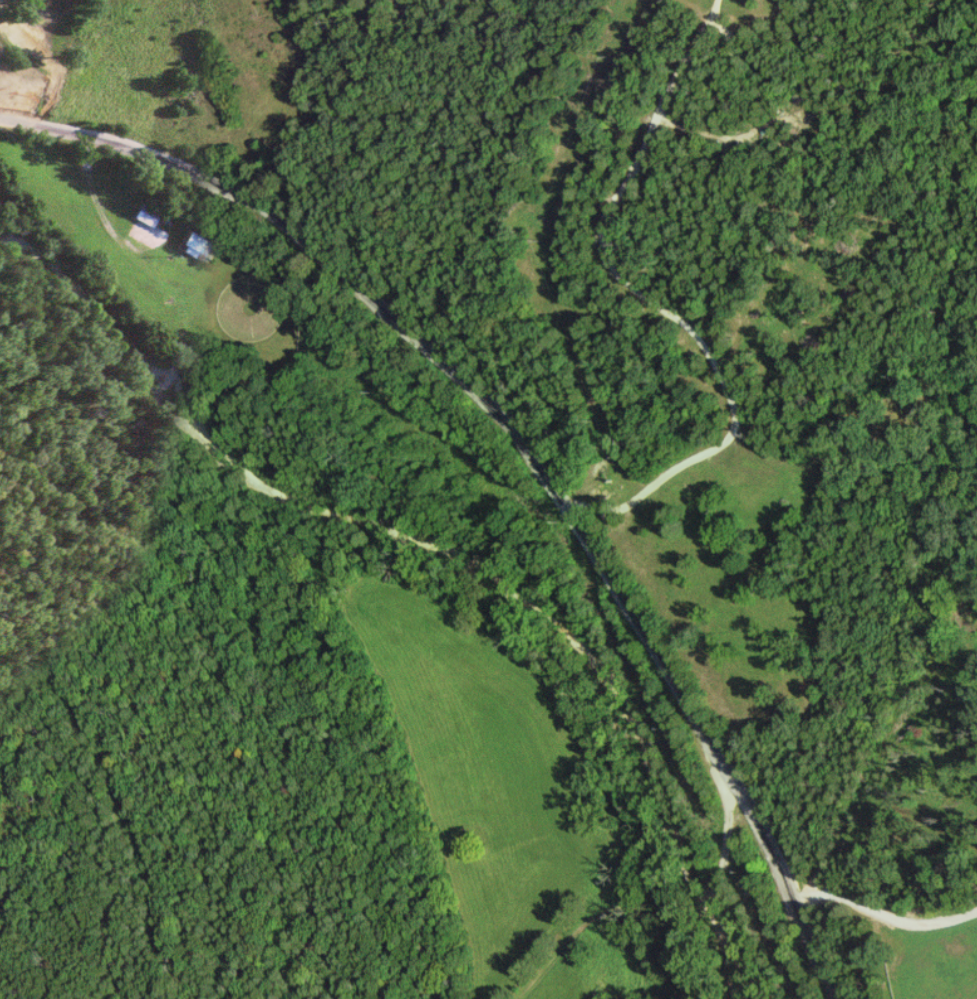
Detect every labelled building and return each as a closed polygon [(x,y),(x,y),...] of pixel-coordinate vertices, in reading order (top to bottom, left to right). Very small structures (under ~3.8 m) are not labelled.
[(154,227),(161,214),(142,204),(135,218),(154,227)] [(210,241),(190,232),(182,250),(195,256),(196,252),(203,256),(210,241)]
